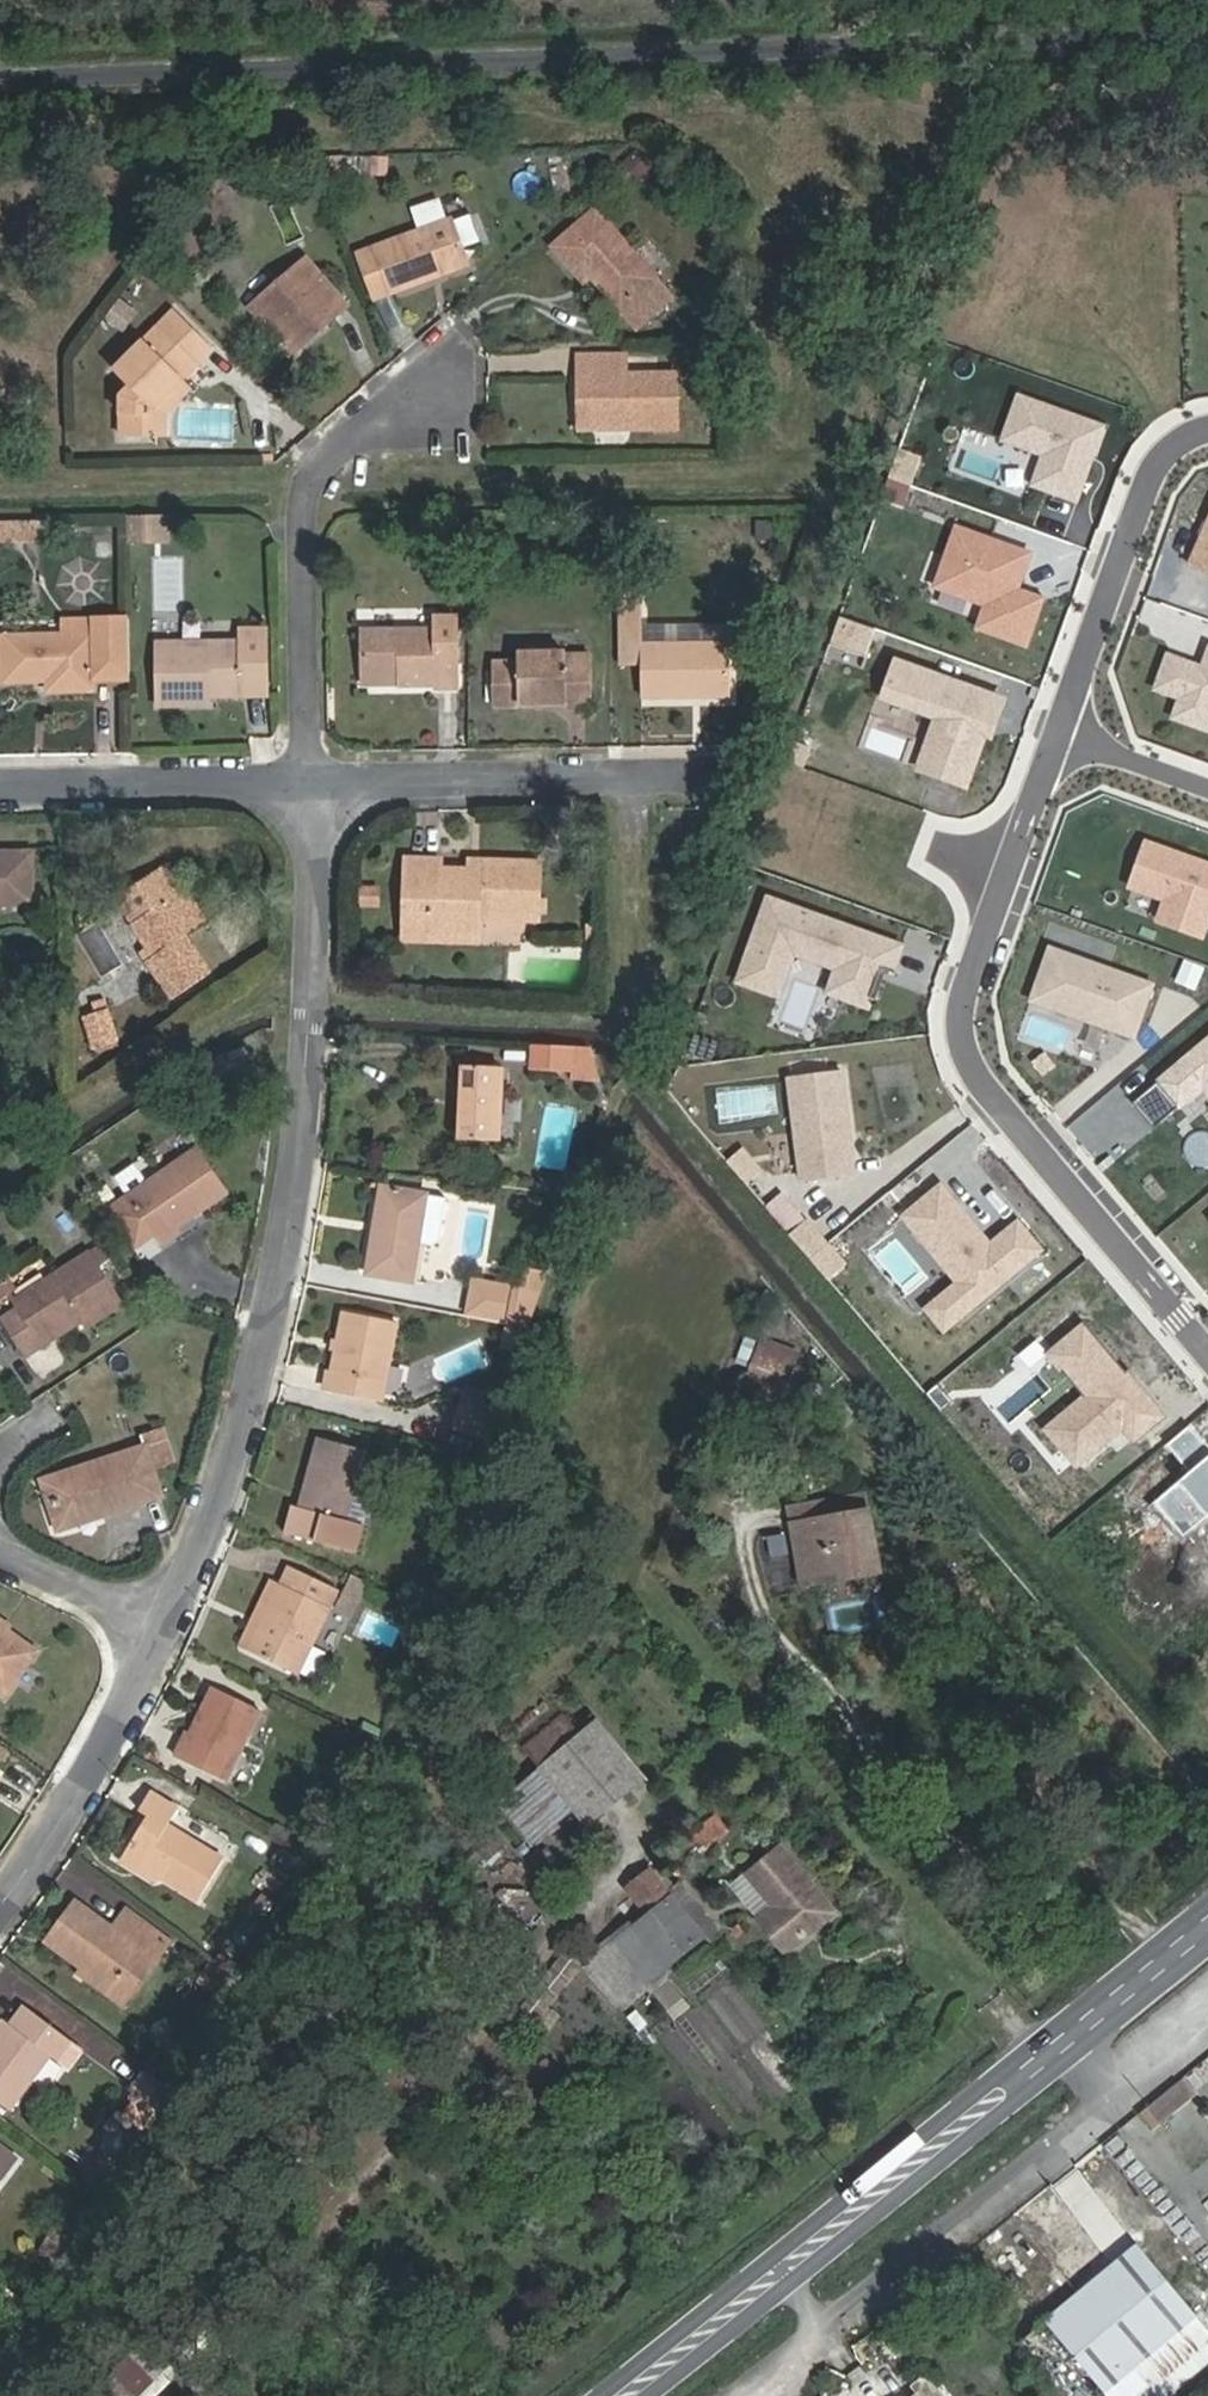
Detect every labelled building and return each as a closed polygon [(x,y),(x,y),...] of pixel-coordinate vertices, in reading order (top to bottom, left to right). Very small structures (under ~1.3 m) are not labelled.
[(317,161),(328,188),(342,183),(334,160),(317,161)] [(590,277),(638,330),(673,300),(596,210),(553,246),(584,283),(590,277)] [(463,214),(467,241),(481,238),(477,211),(463,214)] [(452,218),(376,247),(375,242),(358,249),(375,296),(468,265),(452,218)] [(308,256),(251,304),(291,354),(312,337),(307,332),(326,316),(331,321),(349,305),(308,256)] [(175,309),(115,370),(130,386),(122,393),(122,437),(160,436),(159,404),(215,350),(175,309)] [(677,375),(627,376),(626,355),(580,356),(580,385),(591,385),(592,425),(632,423),(631,429),(678,428),(677,375)] [(1105,424),(1020,393),(1004,438),(1045,452),(1034,483),(1078,499),(1105,424)] [(0,522),(0,543),(45,543),(44,521),(0,522)] [(1191,564),(1207,572),(1207,525),(1191,564)] [(1030,552),(958,526),(937,584),(988,603),(979,626),(1026,643),(1042,598),(1017,589),(1011,586),(1014,579),(1020,581),(1030,552)] [(1017,589),(1020,581),(1014,579),(1011,586),(1017,589)] [(732,642),(643,645),(642,613),(621,613),(621,664),(643,664),(642,698),(732,698),(732,642)] [(845,613),(835,641),(871,653),(881,624),(845,613)] [(401,685),(435,685),(435,681),(458,681),(457,614),(436,614),(436,627),(364,628),(364,677),(401,676),(401,685)] [(735,636),(735,621),(650,620),(650,634),(735,636)] [(0,637),(0,681),(49,681),(49,692),(94,691),(94,681),(131,680),(130,621),(73,621),(73,636),(67,636),(0,637)] [(243,641),(161,641),(161,706),(213,707),(213,687),(271,687),(271,627),(243,627),(243,641)] [(1202,665),(1167,653),(1155,687),(1179,696),(1172,716),(1206,728),(1207,724),(1207,648),(1202,665)] [(494,707),(593,705),(592,655),(567,655),(567,652),(519,653),(519,661),(493,662),(494,707)] [(1003,699),(897,661),(885,696),(939,715),(920,767),(966,784),(985,732),(988,723),(994,725),(1003,699)] [(994,725),(988,723),(985,732),(991,734),(994,725)] [(1146,841),(1131,883),(1167,896),(1159,918),(1201,933),(1207,915),(1207,863),(1146,841)] [(38,906),(38,850),(0,851),(0,906),(38,906)] [(406,932),(482,933),(483,920),(541,922),(542,862),(469,860),(468,869),(444,870),(444,860),(408,859),(406,932)] [(211,921),(171,863),(117,901),(155,958),(150,962),(176,1000),(214,974),(188,936),(211,921)] [(901,945),(768,897),(738,980),(777,994),(793,951),(837,967),(828,991),(867,1005),(881,967),(891,971),(901,945)] [(1048,998),(1066,950),(1050,945),(1031,998),(1134,1035),(1136,1030),(1048,998)] [(1153,982),(1066,950),(1048,998),(1136,1030),(1153,982)] [(111,1011),(86,1017),(95,1049),(120,1042),(111,1011)] [(1133,1101),(1154,1127),(1203,1086),(1207,1091),(1207,1038),(1198,1046),(1201,1050),(1188,1062),(1185,1058),(1133,1101)] [(591,1047),(536,1044),(534,1072),(572,1074),(574,1081),(600,1081),(591,1047)] [(1201,1050),(1198,1046),(1185,1058),(1188,1062),(1201,1050)] [(463,1066),(459,1141),(501,1141),(504,1068),(463,1066)] [(843,1068),(791,1074),(803,1178),(850,1173),(849,1157),(854,1156),(843,1068)] [(153,1236),(160,1247),(176,1235),(173,1230),(225,1194),(195,1152),(127,1199),(153,1236)] [(941,1185),(904,1217),(958,1280),(925,1308),(946,1332),(1042,1250),(1017,1222),(992,1244),(941,1185)] [(383,1188),(368,1274),(413,1282),(420,1243),(435,1246),(441,1241),(448,1198),(383,1188)] [(127,1199),(107,1212),(133,1249),(153,1236),(127,1199)] [(826,1244),(806,1219),(790,1232),(810,1256),(826,1244)] [(104,1243),(89,1252),(100,1268),(114,1259),(104,1243)] [(100,1268),(89,1252),(14,1301),(19,1310),(5,1318),(29,1356),(46,1346),(42,1339),(81,1314),(89,1328),(124,1306),(100,1268)] [(515,1326),(528,1328),(541,1293),(522,1289),(515,1326)] [(346,1314),(332,1393),(385,1403),(398,1322),(346,1314)] [(763,1343),(745,1390),(780,1403),(797,1356),(763,1343)] [(105,1515),(165,1496),(155,1470),(176,1464),(163,1427),(142,1435),(146,1447),(50,1480),(63,1522),(103,1510),(105,1515)] [(291,1506),(284,1533),(356,1553),(364,1526),(347,1521),(340,1519),(347,1494),(354,1495),(364,1457),(315,1443),(297,1507),(291,1506)] [(354,1495),(347,1494),(340,1519),(347,1521),(354,1495)] [(848,1515),(794,1524),(799,1560),(810,1559),(814,1583),(879,1571),(866,1494),(846,1498),(848,1515)] [(298,1675),(339,1589),(291,1567),(253,1652),(298,1675)] [(352,1621),(367,1590),(350,1581),(335,1612),(352,1621)] [(0,1625),(0,1691),(7,1696),(38,1652),(0,1625)] [(213,1687),(193,1733),(189,1732),(177,1759),(230,1782),(261,1710),(213,1687)] [(566,1708),(528,1745),(544,1761),(582,1724),(566,1708)] [(597,1725),(542,1772),(579,1813),(593,1828),(647,1780),(597,1725)] [(579,1813),(542,1772),(502,1808),(540,1849),(579,1813)] [(125,1856),(201,1901),(225,1861),(169,1826),(179,1809),(152,1793),(141,1810),(151,1816),(125,1856)] [(832,1908),(778,1843),(746,1870),(772,1902),(756,1916),(783,1948),(832,1908)] [(657,1861),(627,1884),(646,1908),(676,1884),(657,1861)] [(746,1870),(729,1884),(756,1916),(772,1902),(746,1870)] [(686,1885),(674,1895),(709,1942),(722,1933),(686,1885)] [(709,1942),(674,1895),(635,1925),(671,1971),(709,1942)] [(161,1932),(125,1907),(112,1926),(77,1902),(47,1943),(111,1990),(137,1952),(144,1957),(161,1932)] [(127,1903),(125,1907),(161,1932),(164,1929),(127,1903)] [(638,1995),(671,1971),(635,1925),(604,1950),(638,1995)] [(51,2055),(59,2061),(72,2042),(30,2010),(16,2030),(10,2026),(0,2039),(0,2102),(11,2110),(51,2055)] [(1192,2095),(1180,2079),(1146,2104),(1159,2121),(1192,2095)] [(8,2175),(0,2168),(0,2186),(8,2175)] [(1052,2312),(1104,2376),(1201,2303),(1147,2238),(1052,2312)] [(1207,2367),(1207,2312),(1201,2303),(1104,2376),(1119,2395),(1173,2395),(1207,2367)] [(150,2336),(117,2368),(142,2394),(175,2363),(150,2336)] [(926,2392),(920,2395),(955,2395),(934,2369),(918,2380),(926,2392)]
